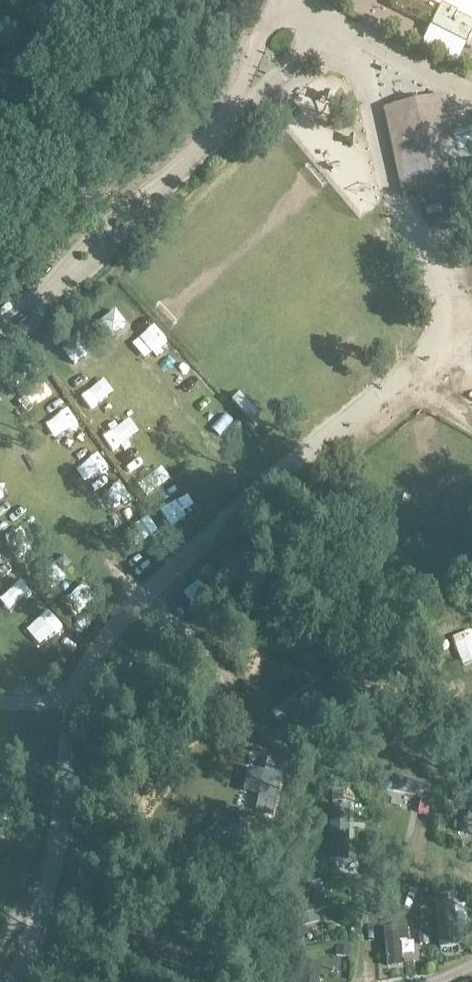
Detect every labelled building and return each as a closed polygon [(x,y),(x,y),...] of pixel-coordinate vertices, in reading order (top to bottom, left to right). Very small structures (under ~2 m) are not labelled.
[(467,46),(471,35),(471,23),(457,16),(458,14),(441,6),(440,8),(428,3),(426,7),(412,0),(404,0),(400,1),(399,0),(389,0),(392,9),(467,46)] [(288,123),(304,121),(300,98),(284,101),(288,123)] [(461,173),(447,107),(386,120),(400,186),(461,173)] [(18,601),(4,614),(21,631),(34,618),(18,601)] [(471,665),(471,636),(471,634),(452,641),(462,669),(471,665)] [(469,802),(463,834),(471,836),(471,802),(469,802)] [(348,860),(349,806),(329,806),(328,860),(348,860)] [(317,920),(315,914),(328,910),(322,889),(310,892),(308,884),(291,888),(300,925),(317,920)] [(421,962),(422,951),(393,950),(393,962),(421,962)]
